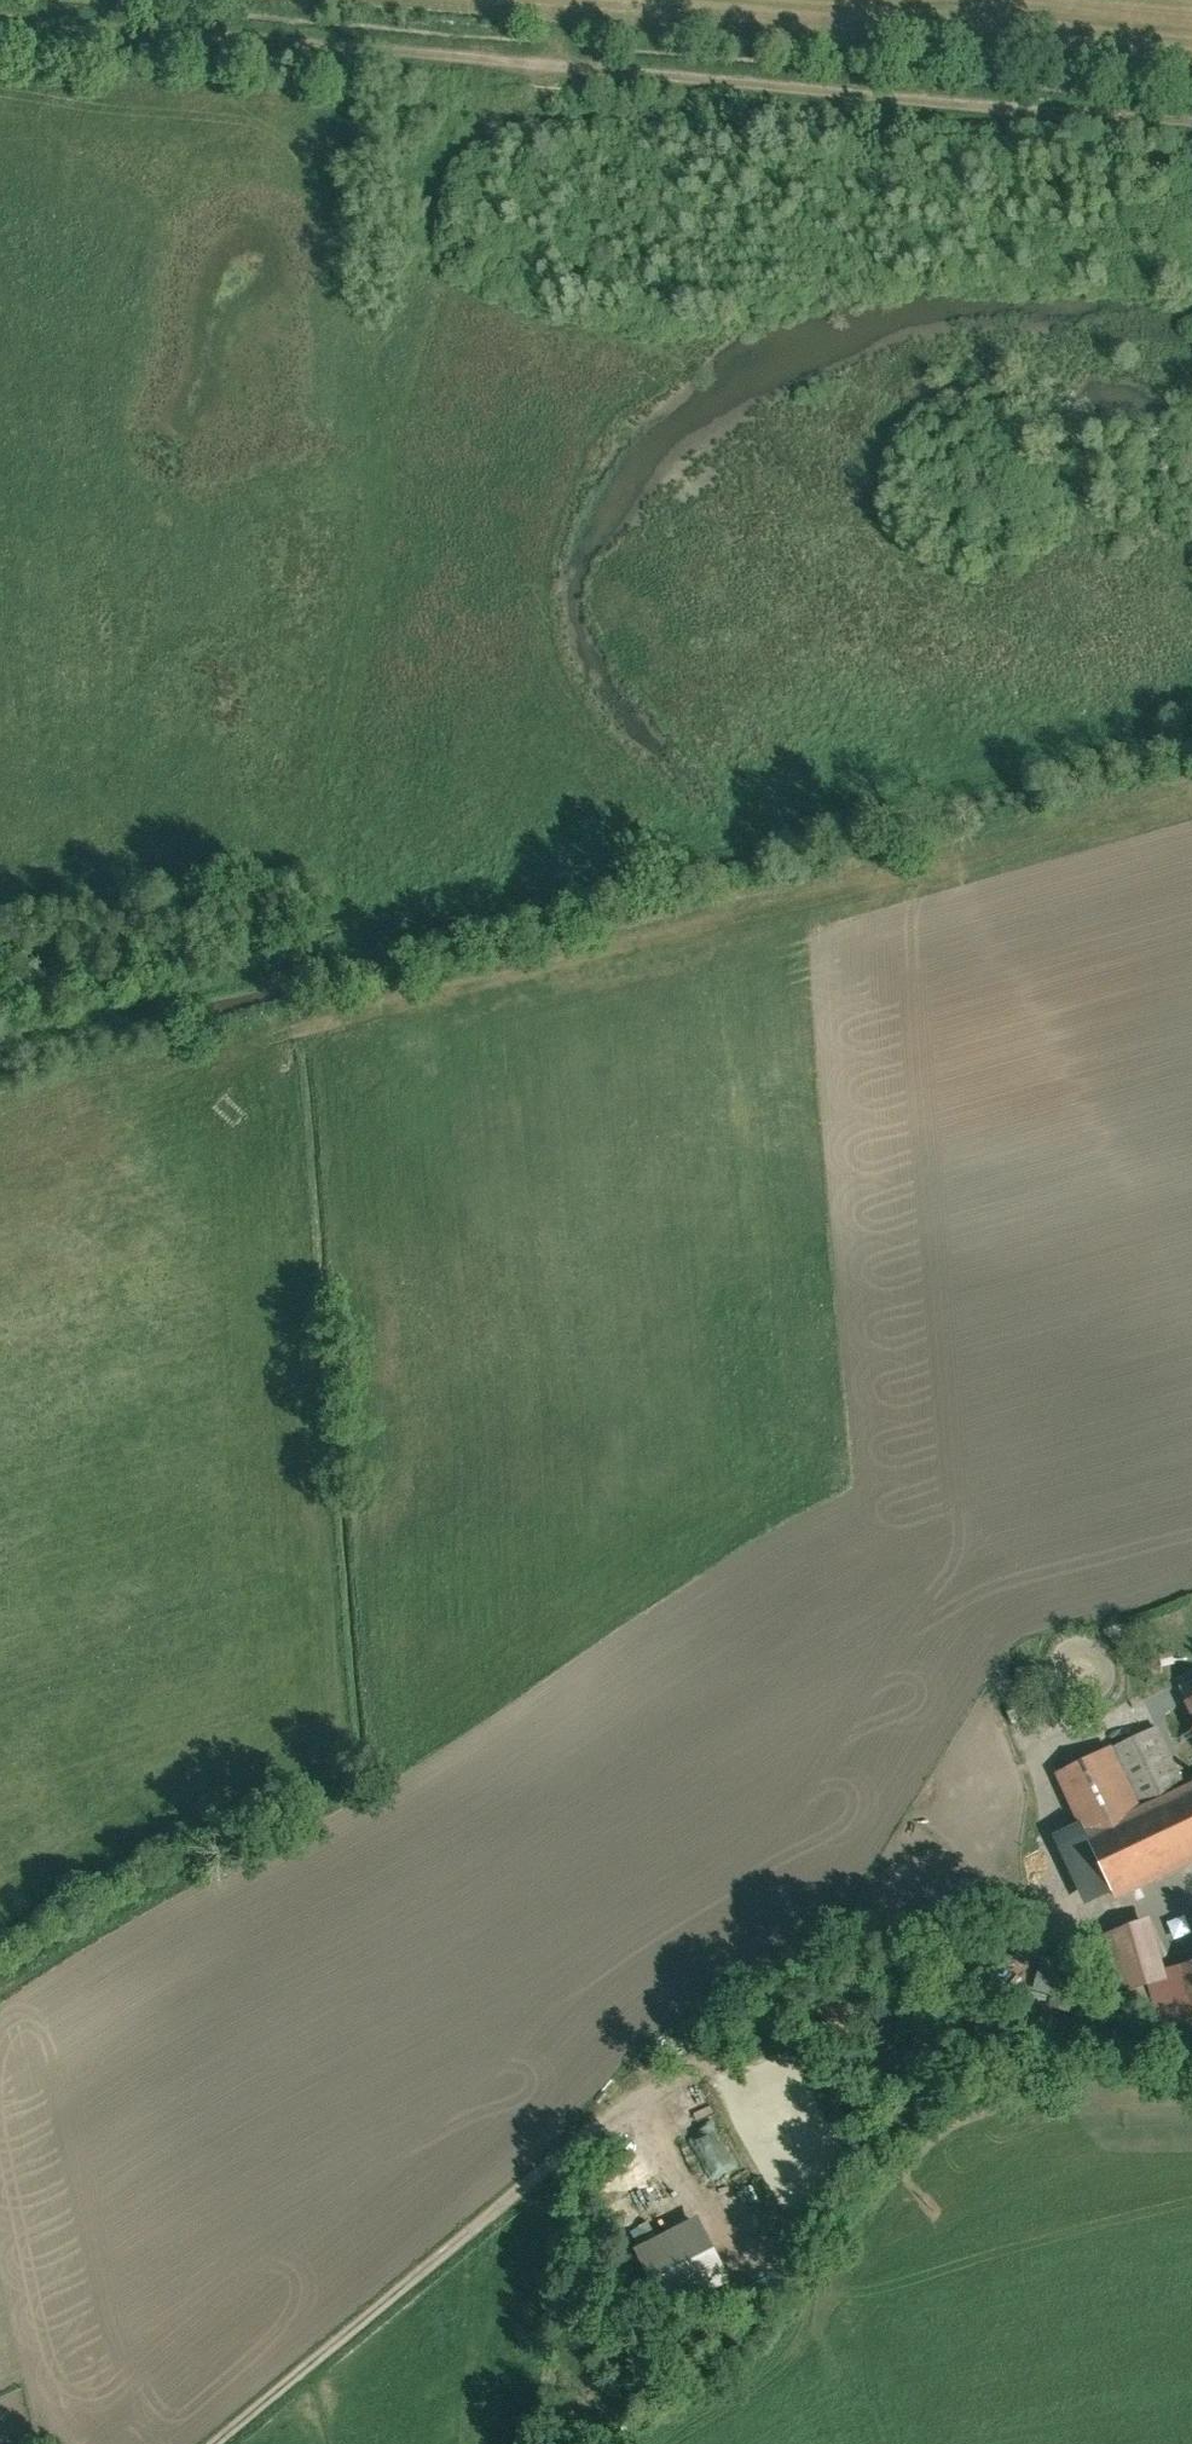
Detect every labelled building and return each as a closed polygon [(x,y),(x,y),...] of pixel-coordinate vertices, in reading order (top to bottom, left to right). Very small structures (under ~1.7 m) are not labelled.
[(1122,1900),(1191,1866),(1191,1784),(1190,1785),(1161,1724),(1061,1772),(1084,1820),(1117,1889),(1122,1900)] [(1093,1900),(1117,1889),(1084,1820),(1060,1831),(1093,1900)] [(1153,1923),(1112,1932),(1125,1987),(1154,1981),(1164,2028),(1191,2022),(1191,1963),(1164,1970),(1153,1923)] [(639,2275),(708,2252),(697,2219),(628,2241),(639,2275)] [(710,2248),(680,2259),(694,2293),(723,2281),(710,2248)]
